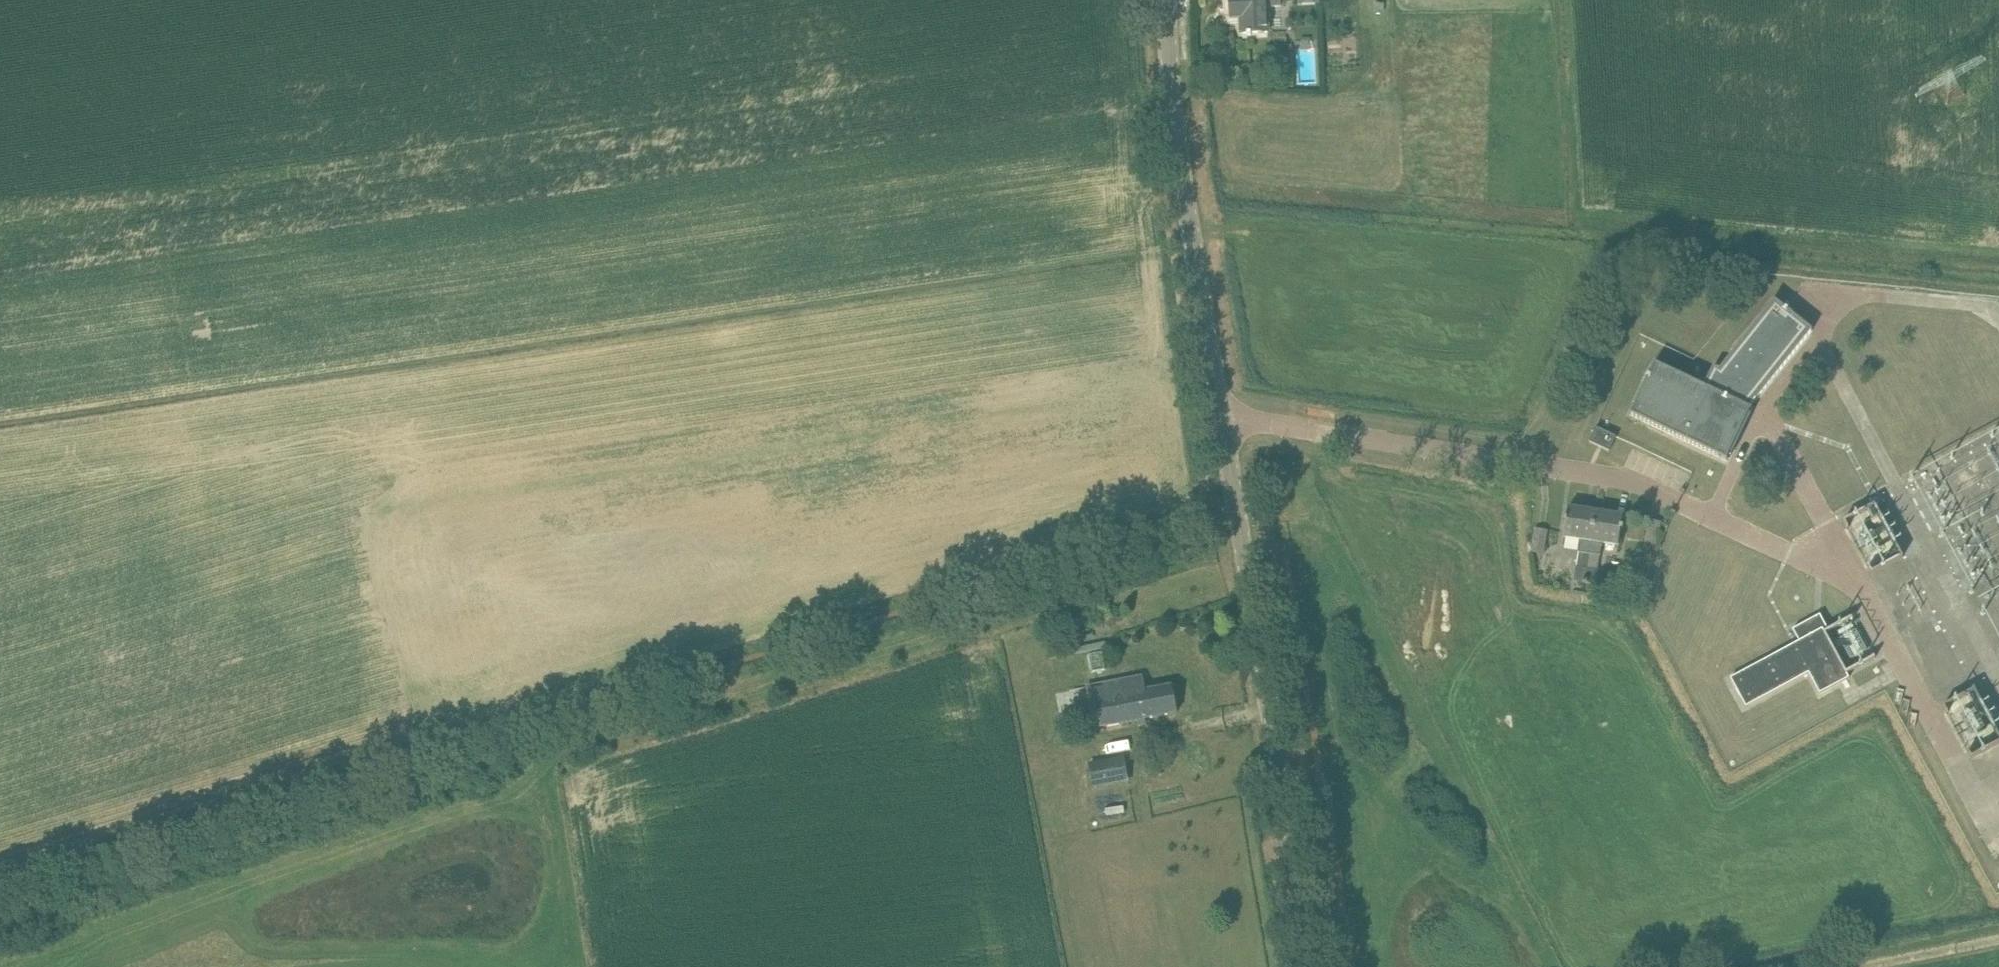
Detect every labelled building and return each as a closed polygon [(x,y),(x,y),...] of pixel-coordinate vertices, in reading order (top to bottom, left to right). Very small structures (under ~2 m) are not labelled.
[(1271,34),(1269,6),(1281,5),(1281,0),(1240,0),(1242,33),(1248,33),(1248,35),(1271,34)] [(1655,362),(1632,413),(1729,460),(1754,408),(1751,407),(1752,405),(1758,397),(1759,398),(1815,329),(1774,298),(1773,299),(1775,300),(1720,368),(1713,367),(1704,386),(1655,362)] [(1617,436),(1596,427),(1590,441),(1610,451),(1617,436)] [(1846,514),(1865,570),(1898,559),(1879,503),(1846,514)] [(1585,583),(1596,511),(1569,507),(1564,536),(1581,539),(1575,582),(1585,583)] [(1619,545),(1623,515),(1596,511),(1585,583),(1596,585),(1602,542),(1619,545)] [(1646,544),(1658,545),(1661,521),(1649,519),(1646,544)] [(1532,550),(1544,551),(1547,530),(1536,528),(1532,550)] [(1847,673),(1876,657),(1854,616),(1829,629),(1821,614),(1793,628),(1800,640),(1731,677),(1746,705),(1809,672),(1820,693),(1850,677),(1847,673)] [(1094,728),(1177,712),(1172,685),(1145,690),(1143,675),(1086,686),(1094,728)] [(1969,755),(1998,741),(1998,738),(1974,687),(1943,702),(1969,755)] [(1096,786),(1131,780),(1126,755),(1091,761),(1096,786)]
